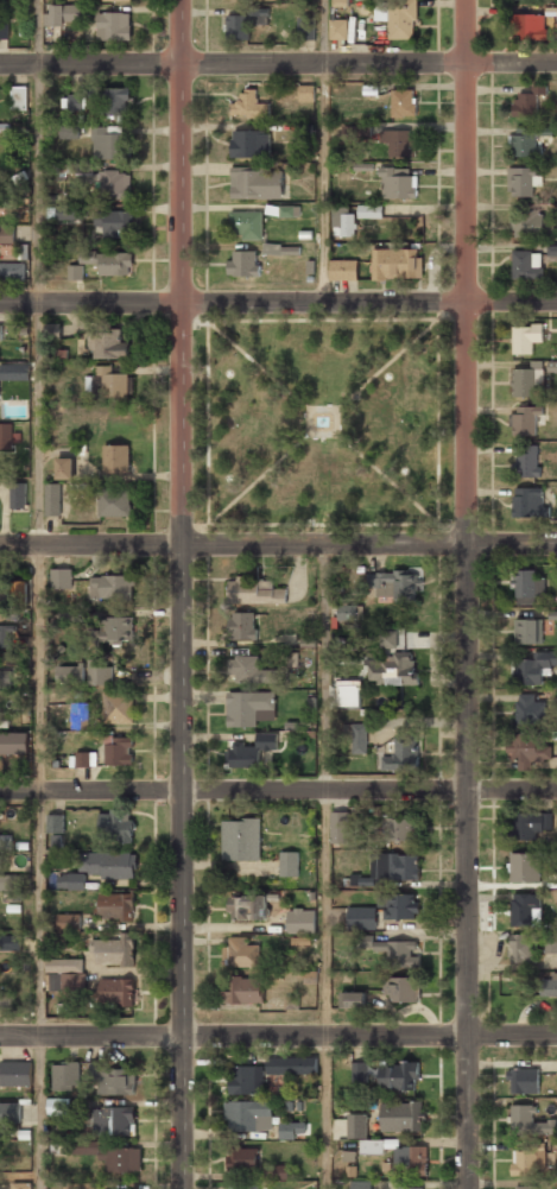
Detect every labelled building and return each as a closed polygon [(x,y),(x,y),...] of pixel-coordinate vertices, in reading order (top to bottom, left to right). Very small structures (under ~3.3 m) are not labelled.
[(415,39),(415,0),(389,0),(389,3),(375,3),(374,20),(389,20),(389,39),(415,39)] [(46,5),(47,27),(49,27),(49,37),(64,37),(64,21),(82,21),(82,4),(46,5)] [(268,25),(268,9),(248,9),(248,14),(227,14),(226,39),(250,39),(250,24),(268,25)] [(131,40),(131,12),(97,13),(97,40),(131,40)] [(516,38),(547,39),(548,15),(517,14),(516,38)] [(315,39),(314,17),(298,17),(298,39),(315,39)] [(8,39),(8,19),(0,19),(0,38),(8,39)] [(347,19),(329,19),(330,39),(347,39),(347,19)] [(315,85),(299,85),(299,101),(314,102),(315,85)] [(547,85),(532,86),(532,93),(514,93),(515,116),(537,116),(537,95),(547,95),(547,85)] [(27,86),(12,86),(12,110),(28,110),(27,86)] [(131,87),(103,88),(104,115),(131,114),(131,87)] [(415,116),(415,89),(391,89),(392,117),(415,116)] [(231,102),(231,117),(269,117),(269,103),(257,103),(257,90),(240,90),(240,102),(231,102)] [(67,110),(84,111),(84,95),(68,94),(67,110)] [(79,125),(60,124),(60,138),(79,139),(79,125)] [(313,124),(295,124),(295,140),(313,140),(313,124)] [(93,127),(93,159),(123,159),(122,126),(93,127)] [(360,126),(343,126),(342,140),(359,141),(360,126)] [(511,129),(511,156),(540,156),(540,136),(553,136),(553,130),(511,129)] [(232,130),(232,157),(270,157),(270,131),(232,130)] [(415,156),(414,130),(380,130),(380,142),(389,142),(389,156),(415,156)] [(231,199),(283,198),(283,167),(231,168),(231,199)] [(381,198),(417,198),(417,176),(410,176),(410,167),(381,168),(381,198)] [(539,168),(508,167),(508,195),(533,195),(533,185),(539,185),(539,168)] [(100,171),(100,199),(131,199),(131,171),(100,171)] [(19,195),(32,190),(24,172),(11,177),(19,195)] [(57,203),(56,219),(88,220),(88,204),(57,203)] [(358,205),(358,218),(383,218),(382,204),(358,205)] [(300,217),(300,206),(279,205),(278,217),(300,217)] [(104,238),(131,237),(130,210),(95,211),(95,226),(104,226),(104,238)] [(513,237),(551,237),(552,218),(541,218),(541,210),(514,210),(513,237)] [(262,240),(262,211),(229,211),(229,234),(242,234),(242,240),(262,240)] [(332,227),(341,227),(341,236),(356,236),(355,213),(332,214),(332,227)] [(0,224),(0,243),(15,243),(15,224),(0,224)] [(264,254),(281,254),(282,244),(264,243),(264,254)] [(548,245),(547,256),(556,257),(556,245),(548,245)] [(372,278),(421,279),(421,249),(373,248),(372,278)] [(258,251),(230,250),(229,276),(258,276),(258,251)] [(131,251),(80,253),(81,264),(99,263),(100,275),(132,275),(131,251)] [(512,252),(513,279),(543,279),(542,251),(512,252)] [(357,280),(357,260),(330,260),(330,280),(357,280)] [(0,263),(0,280),(26,280),(25,263),(0,263)] [(69,280),(83,280),(83,265),(68,265),(69,280)] [(60,323),(48,323),(48,339),(61,339),(60,323)] [(513,354),(533,354),(533,342),(543,342),(543,325),(513,326),(513,354)] [(91,359),(129,358),(129,342),(120,342),(119,330),(90,330),(91,359)] [(531,368),(512,369),(513,397),(534,397),(533,376),(543,376),(543,360),(530,360),(531,368)] [(30,380),(29,364),(0,364),(0,380),(30,380)] [(129,397),(128,373),(112,374),(112,365),(94,366),(94,397),(129,397)] [(511,408),(511,435),(536,435),(535,415),(543,415),(543,408),(511,408)] [(0,423),(0,448),(13,448),(13,423),(0,423)] [(129,444),(103,445),(104,472),(130,472),(129,444)] [(517,445),(518,477),(539,477),(538,445),(517,445)] [(74,458),(56,458),(57,480),(74,479),(74,458)] [(26,482),(11,482),(10,508),(26,508),(26,482)] [(46,515),(61,515),(61,483),(46,483),(46,515)] [(514,517),(549,516),(549,507),(543,507),(543,487),(513,488),(514,517)] [(99,516),(131,516),(130,488),(98,489),(99,516)] [(72,568),(51,569),(51,589),(73,588),(72,568)] [(536,569),(514,570),(515,598),(546,597),(545,577),(536,577),(536,569)] [(416,603),(416,592),(423,592),(423,574),(419,574),(419,571),(367,571),(367,587),(376,587),(376,597),(392,597),(392,603),(416,603)] [(134,575),(90,576),(90,599),(134,598),(134,575)] [(272,603),(272,598),(286,598),(286,589),(274,588),(274,579),(228,578),(228,593),(237,593),(237,602),(272,603)] [(15,594),(26,593),(26,580),(15,581),(15,594)] [(363,605),(340,605),(340,624),(363,623),(363,605)] [(255,640),(256,613),(229,612),(228,639),(255,640)] [(133,617),(101,617),(101,643),(115,643),(115,640),(133,640),(133,617)] [(542,644),(543,619),(516,619),(515,644),(542,644)] [(10,625),(0,625),(0,648),(10,647),(10,625)] [(379,648),(396,648),(397,630),(379,630),(379,648)] [(542,675),(552,675),(551,666),(556,666),(556,651),(534,651),(534,659),(517,660),(518,684),(542,684),(542,675)] [(412,655),(368,655),(368,683),(417,684),(417,660),(411,660),(412,655)] [(229,675),(236,675),(237,683),(281,682),(281,670),(259,670),(259,656),(228,657),(229,675)] [(88,659),(88,685),(113,685),(112,659),(88,659)] [(57,665),(56,683),(83,683),(83,665),(57,665)] [(0,670),(0,689),(11,688),(11,670),(0,670)] [(360,705),(359,680),(338,681),(338,706),(360,705)] [(134,723),(133,692),(103,692),(104,723),(134,723)] [(275,692),(227,692),(228,727),(257,726),(257,720),(276,720),(275,692)] [(517,723),(547,723),(546,701),(536,701),(535,694),(517,694),(517,723)] [(89,703),(71,703),(71,729),(89,729),(89,703)] [(367,754),(366,723),(342,723),(342,744),(352,744),(352,754),(367,754)] [(29,755),(30,733),(0,732),(0,754),(29,755)] [(278,733),(257,733),(256,744),(234,744),(234,750),(226,750),(226,767),(260,767),(260,750),(278,750),(278,733)] [(518,770),(533,771),(533,767),(551,767),(552,744),(546,743),(546,734),(509,734),(509,761),(518,761),(518,770)] [(105,765),(133,765),(133,736),(105,736),(105,765)] [(394,736),(394,756),(382,756),(382,770),(417,771),(418,737),(394,736)] [(98,766),(97,752),(76,752),(76,767),(98,766)] [(129,809),(110,809),(110,813),(100,813),(99,843),(133,843),(134,819),(129,819),(129,809)] [(350,811),(330,812),(331,844),(351,844),(350,811)] [(552,833),(552,813),(517,812),(517,839),(542,840),(542,833),(552,833)] [(47,833),(64,833),(63,815),(47,815),(47,833)] [(261,860),(260,819),(222,820),(223,861),(261,860)] [(13,846),(13,835),(0,835),(0,846),(13,846)] [(51,848),(62,847),(62,835),(51,836),(51,848)] [(79,852),(78,876),(136,877),(137,853),(79,852)] [(299,876),(299,852),(280,852),(279,876),(299,876)] [(511,882),(541,882),(541,852),(510,853),(511,882)] [(418,853),(370,854),(371,879),(418,878),(418,853)] [(85,889),(85,873),(58,874),(58,889),(85,889)] [(351,887),(375,886),(375,876),(350,877),(351,887)] [(133,893),(99,893),(99,919),(133,920),(133,893)] [(512,926),(541,926),(542,894),(512,893),(512,926)] [(266,920),(266,902),(279,902),(279,894),(229,895),(230,920),(266,920)] [(384,918),(417,919),(418,895),(377,894),(377,906),(385,906),(384,918)] [(348,929),(376,929),(376,907),(348,907),(348,929)] [(288,934),(316,933),(315,909),(287,909),(288,934)] [(80,914),(57,914),(57,930),(80,931),(80,914)] [(135,933),(120,932),(120,940),(90,939),(90,952),(96,952),(96,964),(134,964),(135,933)] [(357,947),(373,946),(373,934),(357,935),(357,947)] [(536,963),(536,934),(512,934),(511,963),(536,963)] [(556,953),(556,934),(543,934),(544,953),(556,953)] [(259,967),(260,945),(248,944),(248,937),(229,936),(229,946),(224,946),(224,966),(259,967)] [(21,951),(22,937),(0,937),(0,950),(21,951)] [(416,941),(374,942),(374,950),(388,950),(388,968),(420,967),(419,953),(416,953),(416,941)] [(83,959),(47,958),(46,971),(83,972),(83,959)] [(82,973),(49,973),(49,990),(82,991),(82,973)] [(552,979),(539,979),(539,997),(556,997),(556,973),(552,973),(552,979)] [(419,977),(384,977),(383,1000),(418,1001),(419,977)] [(262,1004),(263,978),(236,978),(235,991),(224,991),(223,1003),(262,1004)] [(99,979),(100,1005),(137,1005),(136,979),(99,979)] [(14,1010),(14,990),(0,990),(0,1009),(14,1010)] [(365,991),(340,992),(341,1008),(366,1007),(365,991)] [(267,1074),(317,1073),(316,1056),(266,1057),(267,1074)] [(0,1086),(32,1086),(32,1062),(0,1061),(0,1086)] [(133,1095),(134,1069),(110,1069),(110,1062),(90,1062),(90,1094),(133,1095)] [(352,1082),(368,1082),(367,1062),(351,1062),(352,1082)] [(79,1063),(53,1063),(53,1090),(80,1090),(79,1063)] [(414,1063),(379,1064),(380,1090),(415,1089),(414,1063)] [(231,1094),(264,1094),(263,1065),(230,1065),(231,1094)] [(539,1094),(539,1068),(507,1068),(507,1080),(511,1080),(511,1094),(539,1094)] [(47,1116),(74,1115),(74,1098),(47,1099),(47,1116)] [(273,1130),(272,1100),(224,1101),(225,1120),(229,1120),(229,1131),(273,1130)] [(381,1101),(382,1131),(422,1131),(422,1120),(423,1120),(423,1101),(381,1101)] [(0,1103),(0,1122),(21,1122),(20,1102),(0,1103)] [(556,1121),(535,1121),(535,1105),(512,1105),(511,1134),(556,1134),(556,1121)] [(135,1107),(93,1107),(94,1135),(136,1135),(135,1107)] [(348,1138),(367,1138),(367,1114),(347,1114),(348,1138)] [(280,1139),(296,1139),(296,1134),(305,1134),(305,1122),(280,1122),(280,1139)] [(141,1172),(141,1147),(100,1147),(100,1140),(51,1140),(51,1156),(106,1155),(107,1172),(141,1172)] [(383,1140),(360,1140),(360,1153),(383,1153),(383,1140)] [(395,1147),(395,1173),(428,1173),(427,1146),(395,1147)] [(258,1147),(229,1147),(228,1171),(257,1172),(258,1147)] [(512,1150),(513,1176),(537,1175),(537,1163),(543,1162),(543,1149),(512,1150)] [(274,1179),(288,1179),(288,1165),(275,1165),(274,1179)] [(351,1188),(372,1188),(371,1180),(351,1181),(351,1188)]
